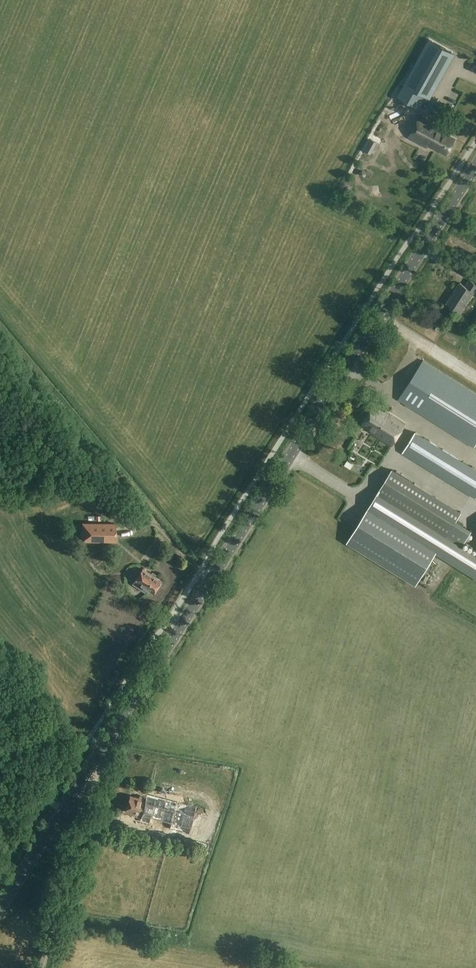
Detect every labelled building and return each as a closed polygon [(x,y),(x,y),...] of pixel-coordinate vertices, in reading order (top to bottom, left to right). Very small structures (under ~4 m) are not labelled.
[(452,52),(430,40),(405,85),(422,94),(427,97),(452,52)] [(422,94),(405,85),(398,97),(415,106),(422,94)] [(446,135),(448,131),(420,117),(409,138),(427,148),(429,145),(447,155),(456,140),(446,135)] [(377,140),(373,148),(378,150),(382,143),(377,140)] [(460,284),(447,304),(461,313),(474,294),(475,295),(475,285),(469,281),(466,287),(460,284)] [(475,445),(475,393),(424,360),(398,400),(474,448),(475,445)] [(376,436),(392,446),(406,423),(391,414),(390,415),(375,406),(363,425),(377,434),(376,436)] [(416,461),(451,483),(475,498),(475,469),(464,462),(429,440),(416,432),(402,453),(416,461)] [(392,470),(376,496),(445,538),(461,513),(392,470)] [(368,508),(437,551),(475,576),(475,555),(475,556),(445,538),(376,496),(368,508)] [(437,551),(368,508),(347,543),(416,585),(437,551)] [(82,523),(82,540),(115,541),(115,524),(82,523)] [(153,593),(161,580),(142,568),(132,584),(144,592),(147,589),(153,593)] [(169,829),(189,834),(196,806),(147,794),(146,798),(139,796),(139,798),(131,796),(127,811),(137,814),(137,816),(141,817),(140,821),(160,826),(161,824),(170,826),(169,829)]
